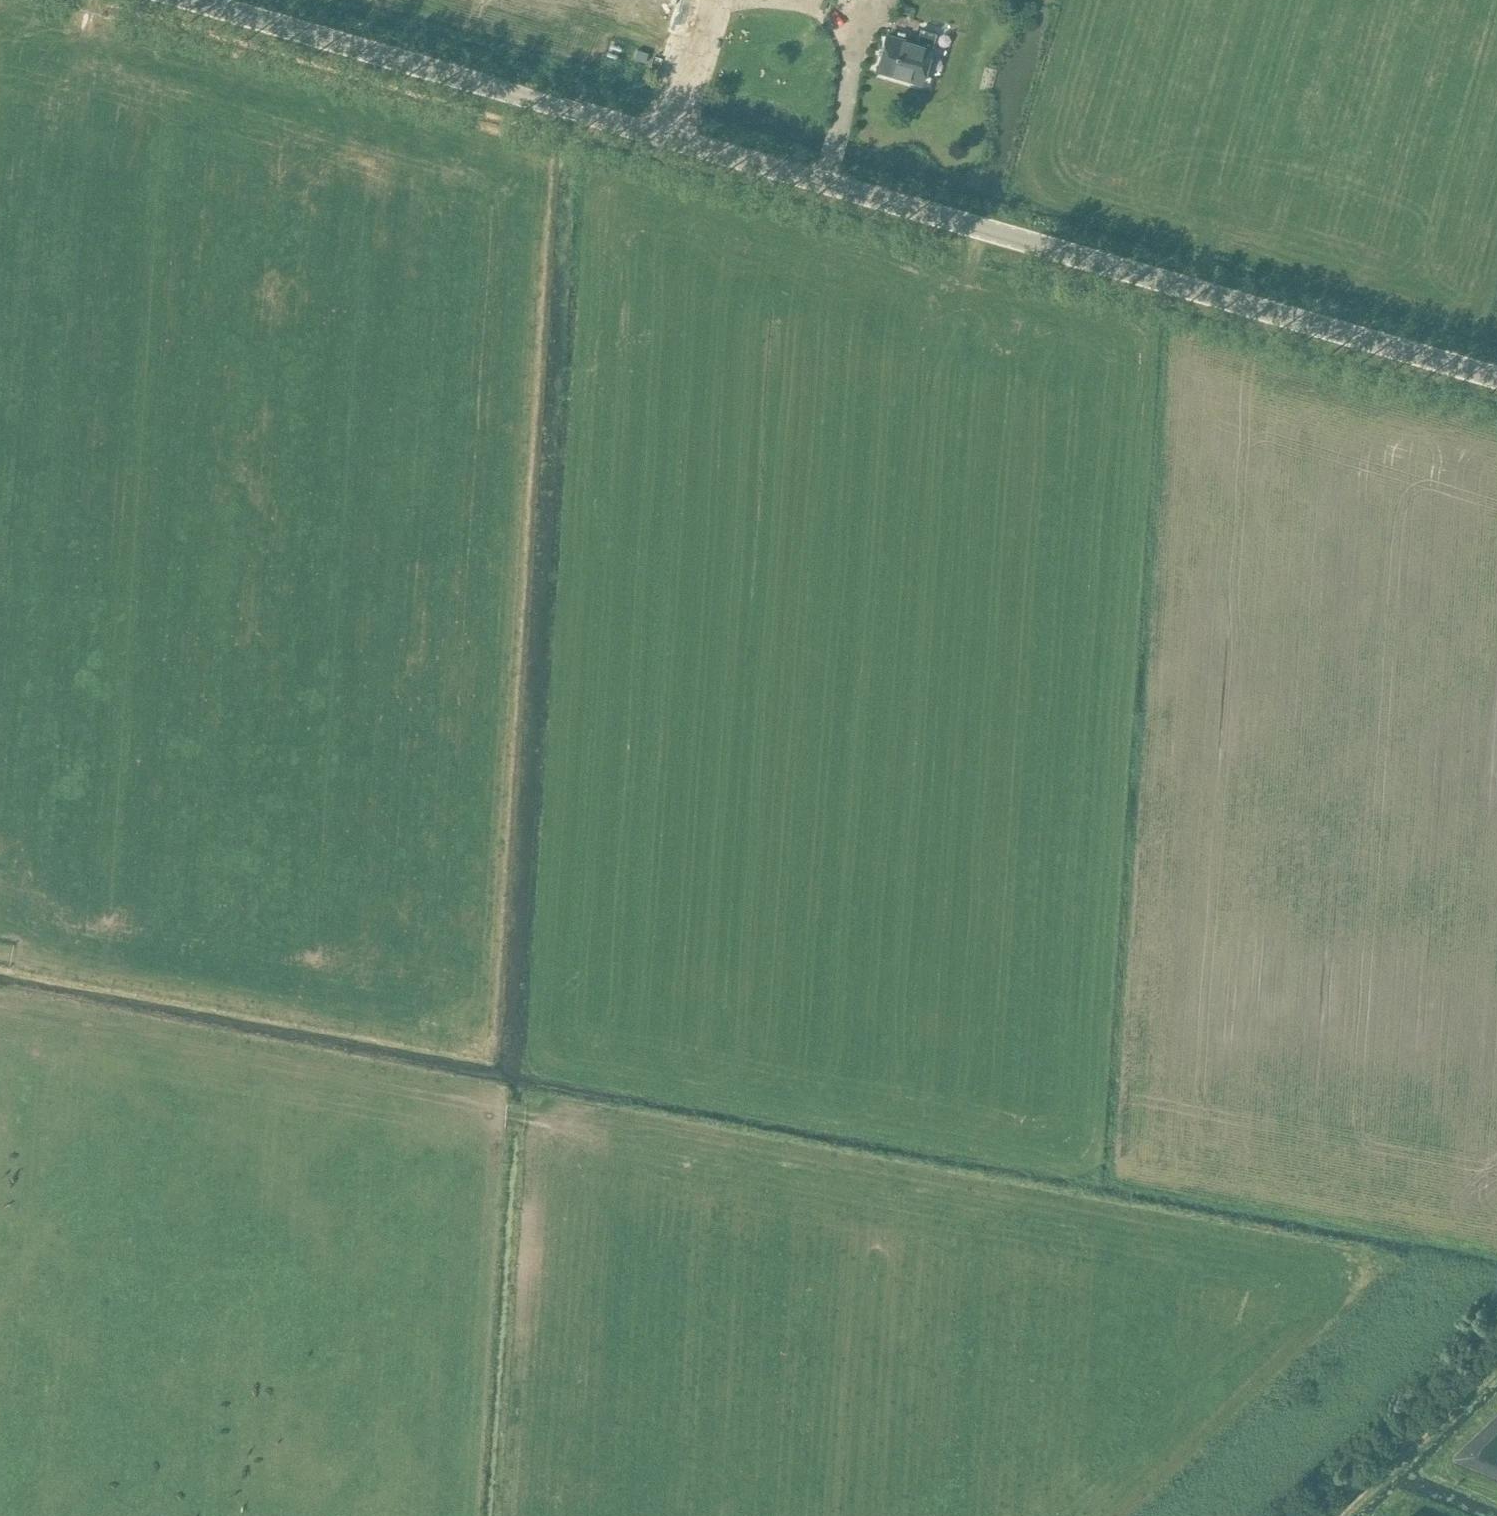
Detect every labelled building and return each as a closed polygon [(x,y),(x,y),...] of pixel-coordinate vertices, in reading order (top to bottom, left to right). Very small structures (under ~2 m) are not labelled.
[(877,70),(922,83),(932,49),(936,33),(920,29),(916,45),(887,36),(877,70)]
